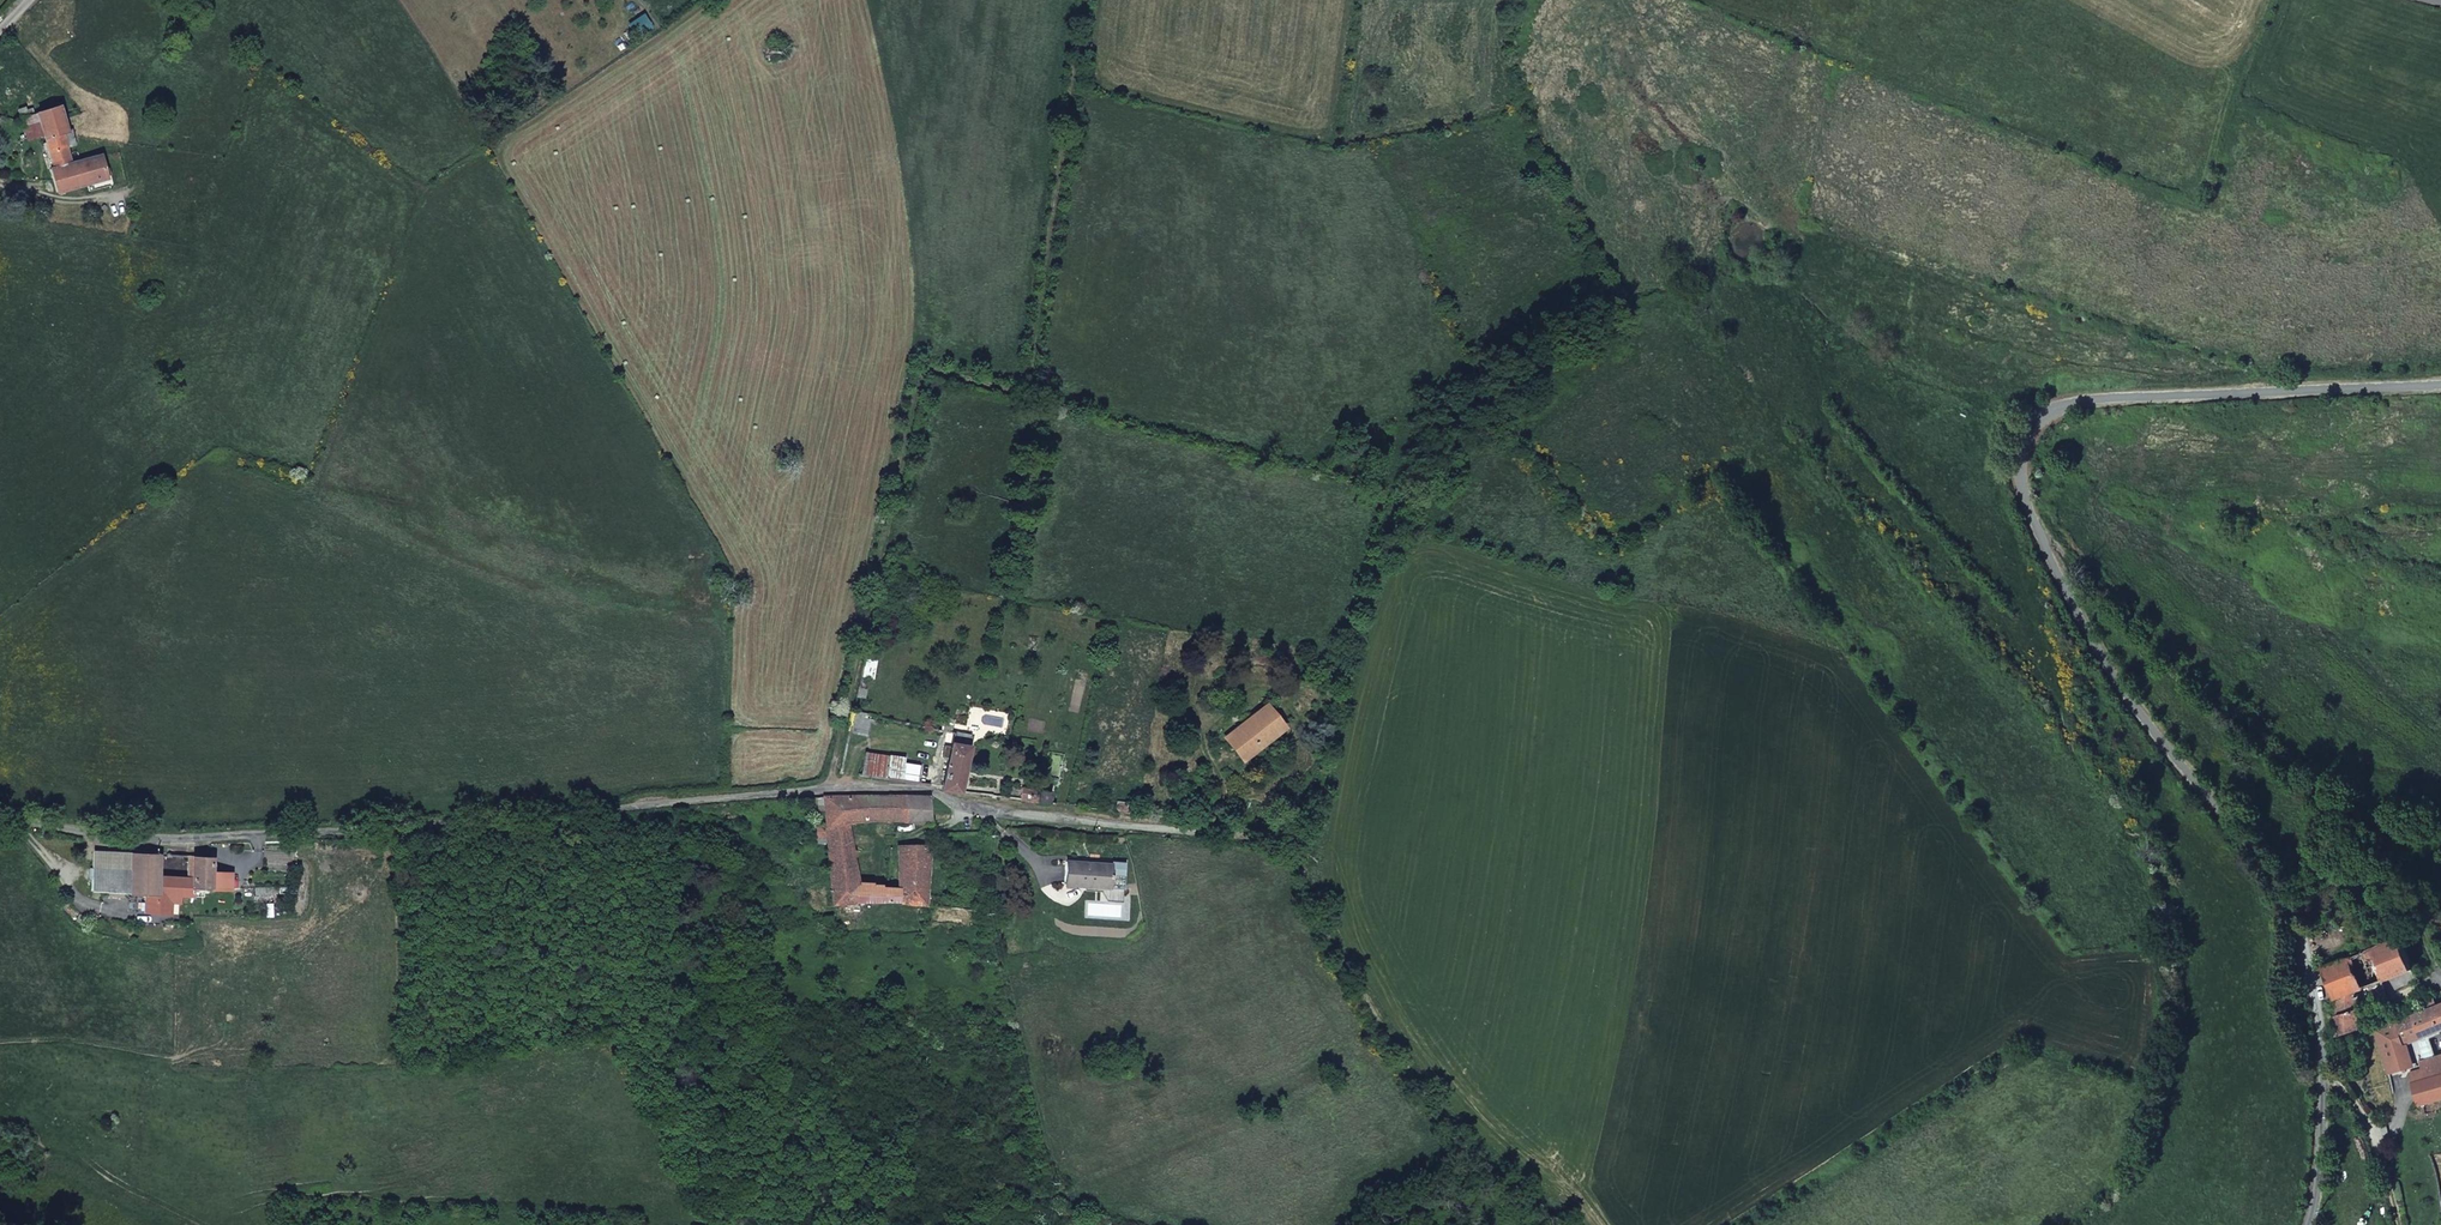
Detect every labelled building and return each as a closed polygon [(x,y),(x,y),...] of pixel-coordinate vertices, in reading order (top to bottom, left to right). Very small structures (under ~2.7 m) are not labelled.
[(12,118),(16,129),(28,125),(23,113),(12,118)] [(47,178),(50,187),(55,200),(106,182),(98,162),(68,173),(63,157),(72,154),(67,140),(58,143),(49,118),(28,125),(16,129),(14,130),(20,149),(38,143),(49,174),(47,178)] [(880,660),(870,658),(865,681),(875,683),(880,660)] [(1280,724),(1260,705),(1226,741),(1246,760),(1280,724)] [(877,744),(881,723),(858,719),(854,739),(877,744)] [(954,736),(953,749),(946,748),(944,761),(951,762),(946,793),(965,795),(974,740),(954,736)] [(862,775),(886,779),(891,757),(866,752),(862,775)] [(1050,789),(1024,785),(1022,802),(1058,807),(1059,797),(1049,796),(1050,789)] [(908,899),(931,900),(931,849),(904,849),(903,888),(880,889),(880,882),(860,883),(857,823),(903,822),(903,797),(825,799),(826,819),(815,820),(816,837),(826,837),(831,905),(908,899)] [(903,822),(931,822),(931,797),(903,797),(903,822)] [(86,893),(134,895),(135,870),(123,870),(124,852),(88,850),(86,893)] [(213,874),(214,855),(194,855),(194,876),(161,875),(162,853),(124,852),(123,870),(135,870),(134,895),(142,896),(142,916),(168,917),(168,907),(180,907),(180,897),(197,897),(198,892),(234,893),(234,874),(213,874)] [(1090,890),(1113,892),(1115,868),(1071,863),(1068,888),(1090,890)] [(1115,865),(1115,868),(1113,892),(1126,894),(1128,866),(1115,865)] [(1113,892),(1090,890),(1089,895),(1105,896),(1111,904),(1125,905),(1126,894),(1113,892)] [(833,924),(831,912),(819,914),(820,925),(833,924)] [(2337,1000),(2338,1034),(2363,1030),(2358,990),(2411,966),(2397,935),(2325,968),(2337,1000)] [(2434,1004),(2428,993),(2418,997),(2423,1010),(2434,1004)] [(2401,1042),(2440,1026),(2440,1002),(2434,1004),(2423,1010),(2396,1025),(2381,1027),(2387,1046),(2401,1042)] [(2381,1027),(2378,1028),(2392,1072),(2409,1066),(2401,1042),(2387,1046),(2381,1027)] [(2363,1030),(2338,1034),(2340,1074),(2386,1072),(2386,1061),(2380,1061),(2379,1047),(2365,1049),(2363,1030)] [(2413,1077),(2422,1103),(2440,1097),(2440,1054),(2409,1066),(2413,1077)]
